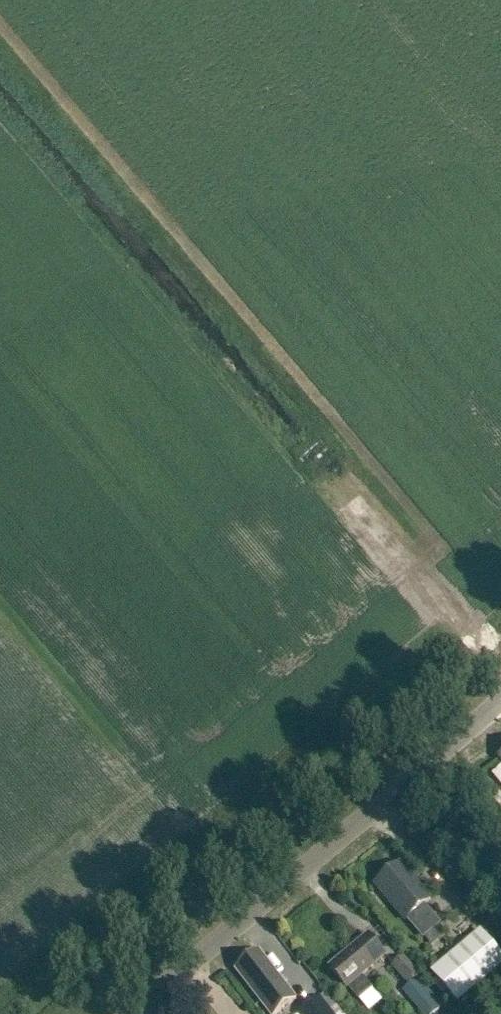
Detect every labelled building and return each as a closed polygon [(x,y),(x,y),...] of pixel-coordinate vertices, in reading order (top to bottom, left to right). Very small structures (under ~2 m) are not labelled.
[(425,904),(431,899),(401,864),(375,885),(405,920),(408,918),(424,937),(441,923),(425,904)] [(500,967),(500,954),(481,931),(433,972),(454,998),(459,1003),(500,967)] [(351,983),(359,994),(374,983),(365,971),(385,954),(369,935),(330,968),(346,987),(351,983)] [(270,1013),(277,1013),(296,999),(259,952),(240,967),(263,997),(259,1000),(270,1013)] [(391,967),(407,986),(420,975),(404,956),(391,967)] [(413,1006),(420,1013),(432,1013),(441,1007),(429,992),(413,1006)] [(302,1013),(334,1013),(321,997),(302,1013)]
